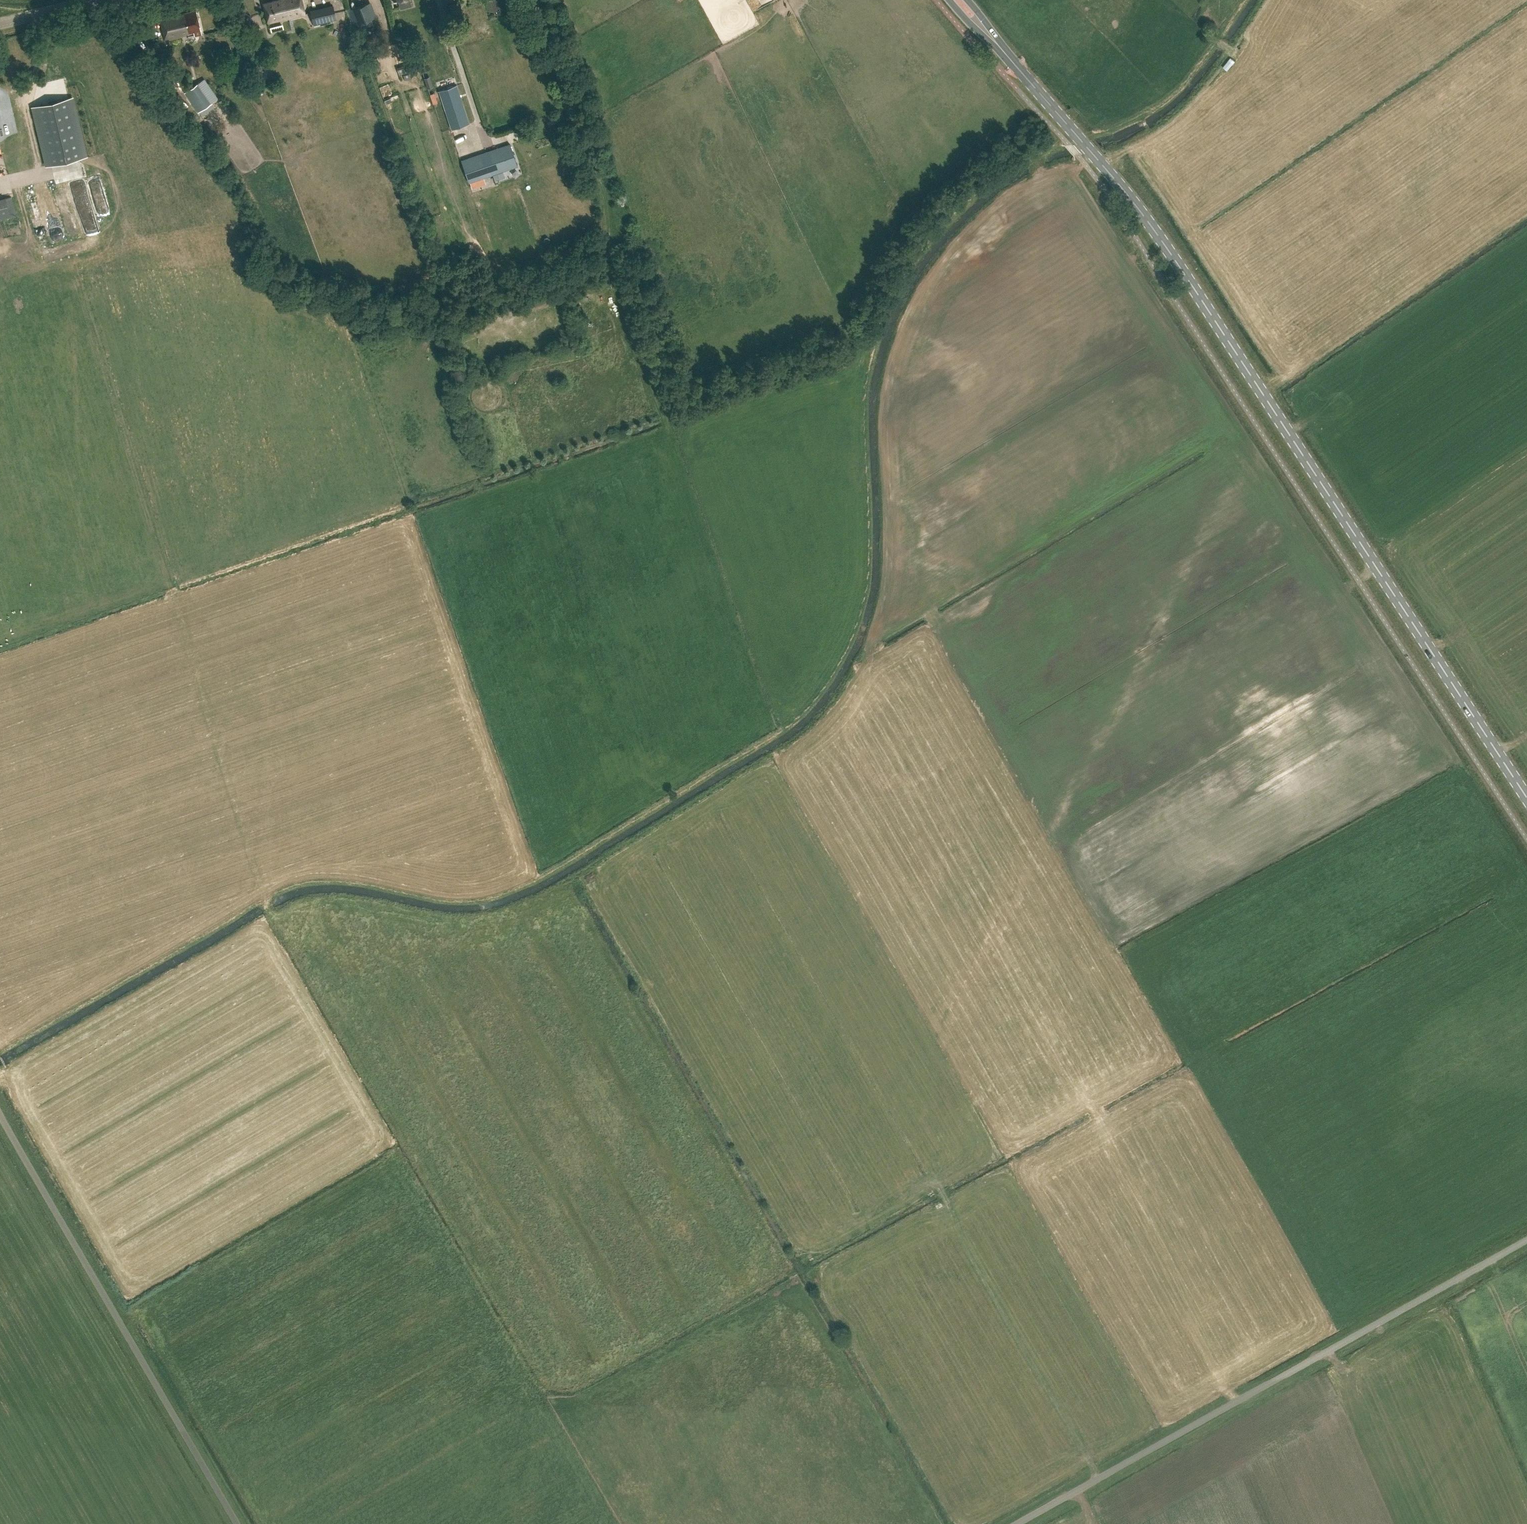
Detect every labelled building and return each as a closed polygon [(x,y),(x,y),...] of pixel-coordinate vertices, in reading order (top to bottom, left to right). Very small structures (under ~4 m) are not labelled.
[(304,0),(281,0),(265,4),(270,24),(308,14),(304,0)] [(756,11),(766,5),(763,0),(750,0),(749,0),(756,11)] [(371,18),(366,3),(348,10),(353,24),(371,18)] [(336,18),(333,4),(309,10),(312,24),(336,18)] [(196,10),(187,12),(176,15),(175,13),(159,17),(165,41),(187,35),(189,35),(189,33),(193,32),(193,34),(194,36),(202,34),(196,10)] [(1231,57),(1224,67),(1229,70),(1236,60),(1231,57)] [(146,73),(140,63),(136,66),(142,75),(146,73)] [(470,124),(455,76),(436,82),(451,131),(470,124)] [(182,80),(177,83),(182,92),(187,89),(182,80)] [(210,103),(196,83),(183,92),(197,112),(210,103)] [(72,97),(32,106),(47,165),(86,156),(72,97)] [(517,165),(509,143),(461,160),(468,182),(517,165)] [(11,196),(0,199),(0,219),(16,214),(11,196)] [(476,425),(487,422),(485,416),(474,419),(476,425)] [(158,1303),(144,1309),(147,1314),(160,1308),(158,1303)]
